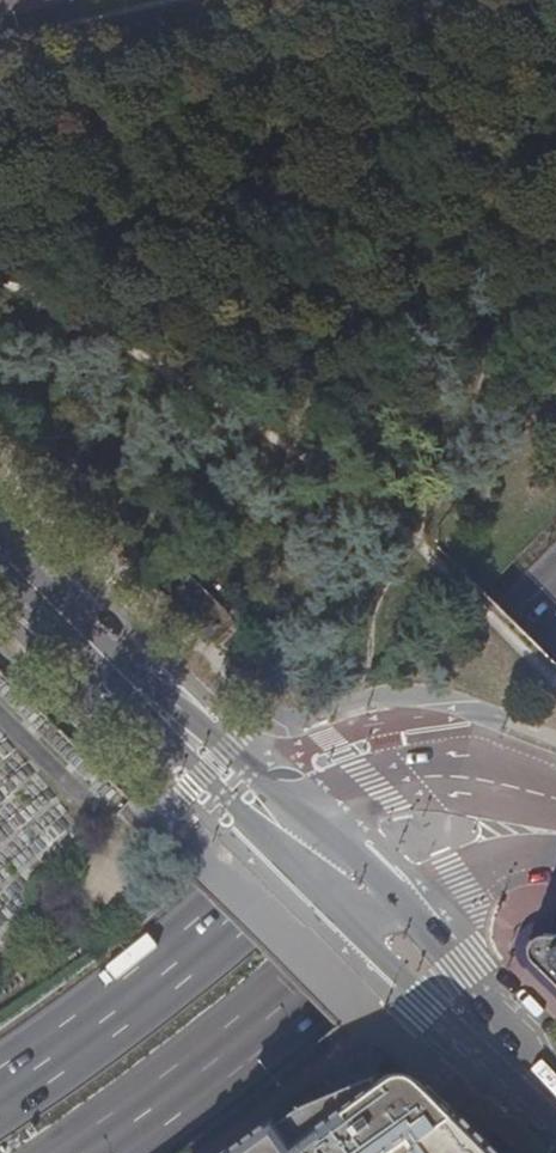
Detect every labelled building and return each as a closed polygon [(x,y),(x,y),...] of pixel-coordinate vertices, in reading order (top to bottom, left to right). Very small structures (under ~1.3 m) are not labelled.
[(192,619),(212,638),(233,617),(193,578),(170,598),(192,619)] [(551,929),(533,922),(522,928),(517,938),(519,947),(528,955),(555,984),(555,932),(551,929)] [(430,1096),(426,1099),(418,1092),(418,1093),(408,1087),(402,1085),(395,1084),(389,1086),(388,1085),(375,1094),(371,1088),(370,1093),(358,1097),(359,1093),(297,1119),(274,1134),(271,1129),(238,1152),(488,1152),(466,1131),(430,1096)] [(370,1093),(371,1088),(359,1093),(358,1097),(370,1093)]
